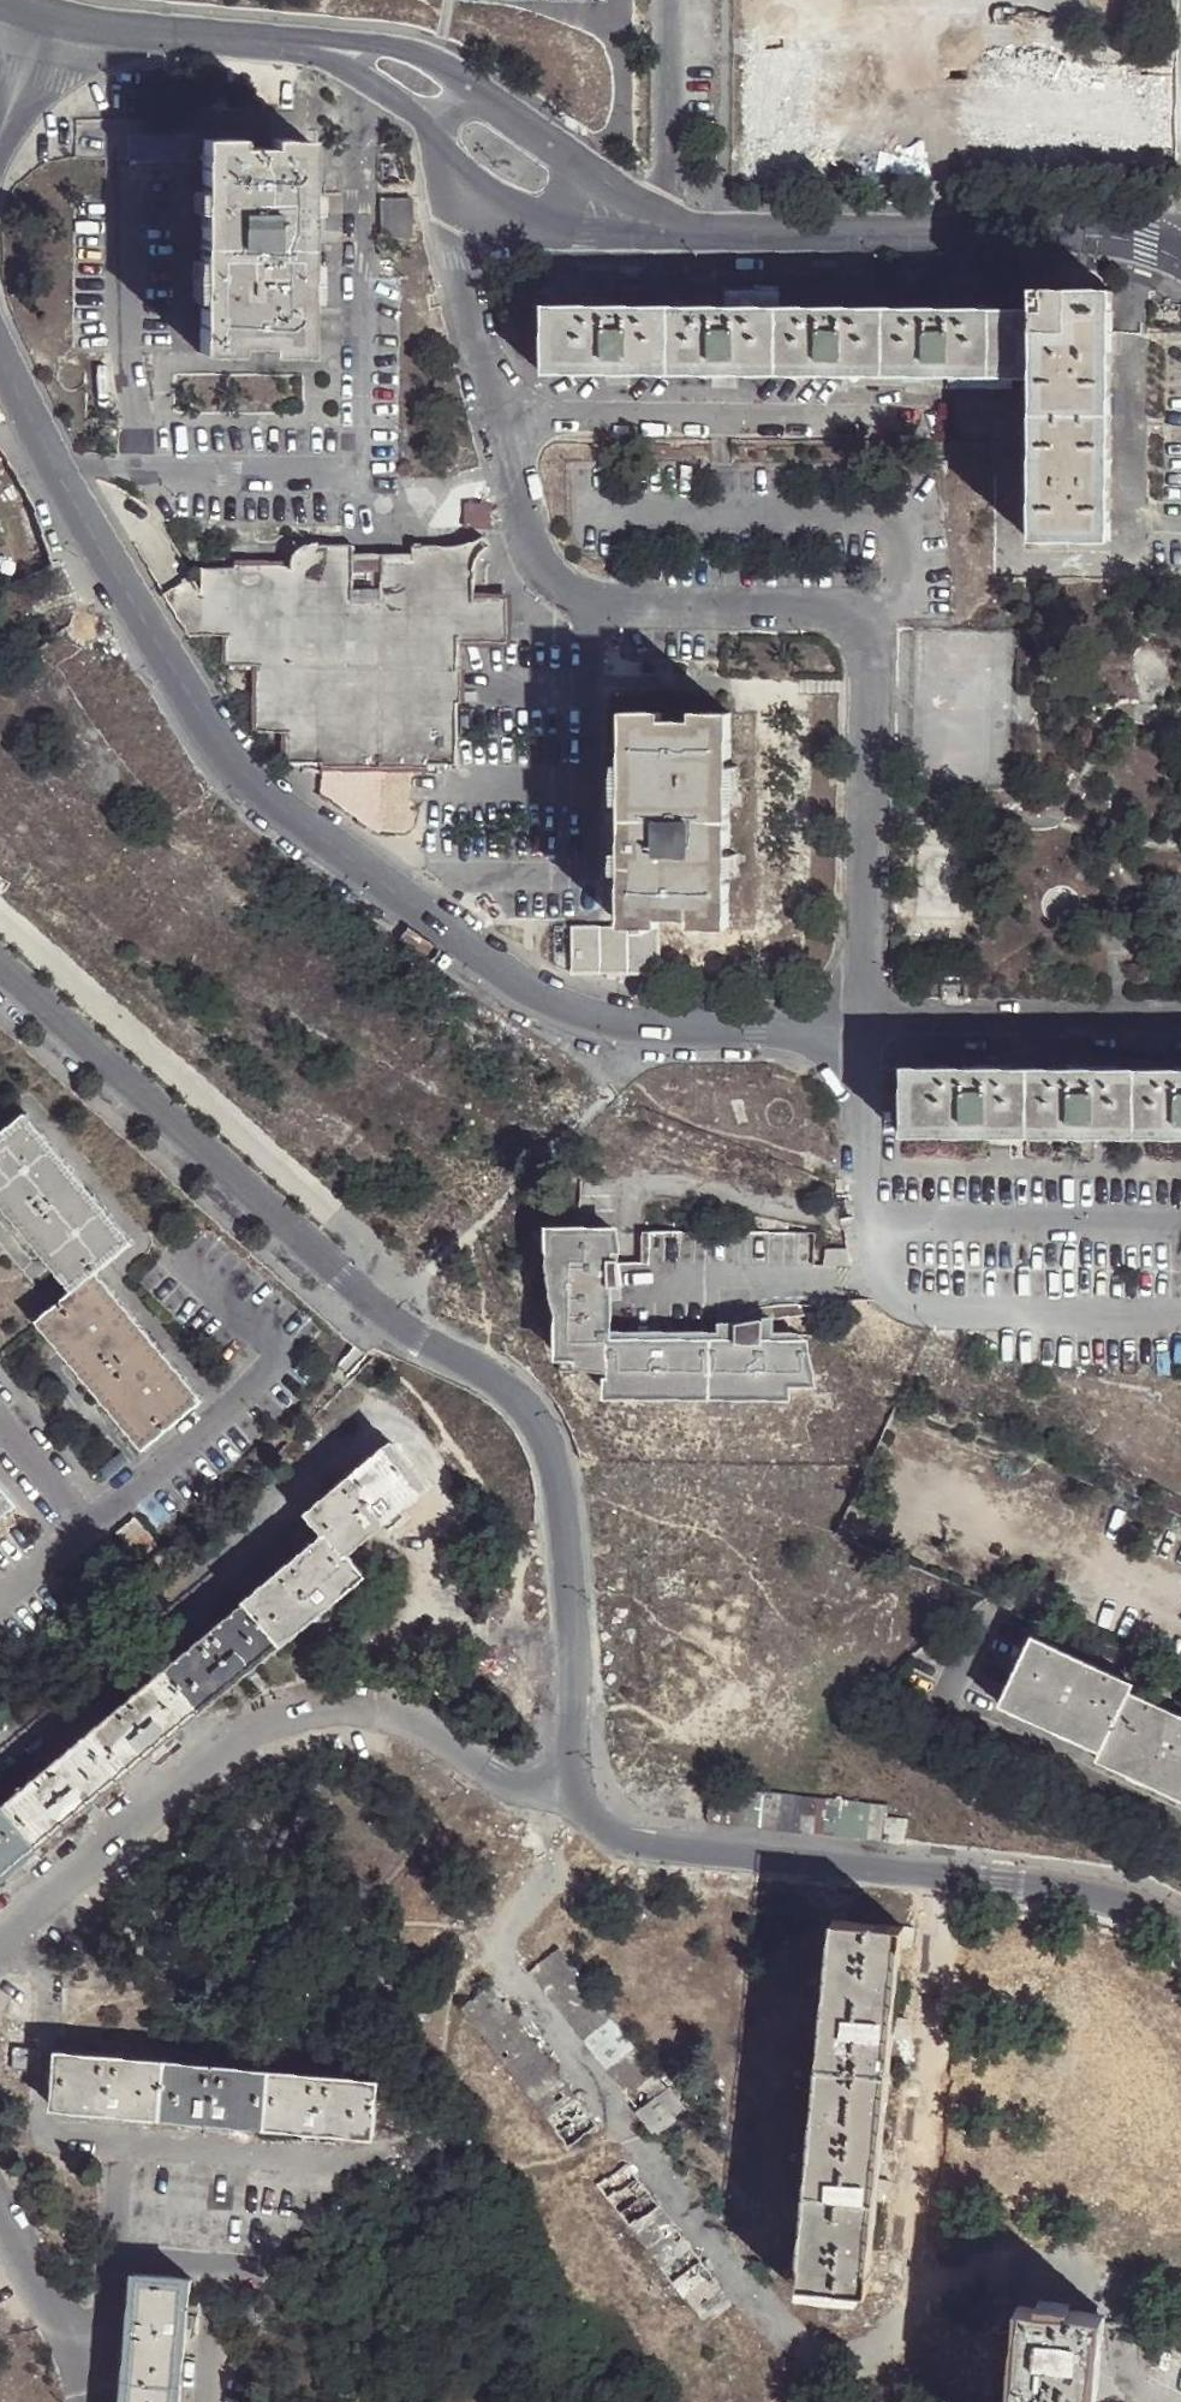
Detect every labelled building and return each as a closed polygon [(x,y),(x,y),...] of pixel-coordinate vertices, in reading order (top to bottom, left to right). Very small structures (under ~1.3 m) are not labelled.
[(768,185),(813,183),(813,51),(744,51),(744,185),(768,185)] [(1171,74),(995,73),(995,145),(1170,147),(1171,74)] [(238,139),(202,138),(200,351),(236,352),(236,343),(269,344),(268,352),(304,352),(307,139),(271,139),(270,148),(238,147),(238,139)] [(383,199),(383,238),(415,238),(416,199),(383,199)] [(1030,305),(1030,374),(1028,538),(1107,539),(1111,290),(1031,288),(1030,305)] [(1010,374),(1030,374),(1030,305),(1009,305),(543,302),(541,370),(1010,374)] [(491,529),(492,503),(465,502),(464,527),(491,529)] [(199,588),(188,637),(197,637),(230,638),(233,657),(261,657),(259,724),(289,726),(289,756),(426,758),(455,758),(458,633),(472,592),(473,573),(477,560),(482,552),(488,547),(482,538),(473,543),(463,546),(455,546),(412,548),(412,590),(353,590),(353,546),(316,547),(309,547),(299,551),(293,559),(290,569),(202,570),(202,589),(199,588)] [(472,592),(458,633),(501,634),(503,594),(472,592)] [(659,917),(692,917),(692,925),(727,926),(728,852),(730,712),(694,712),(694,720),(661,720),(661,711),(626,711),(624,884),(624,924),(571,926),(570,971),(659,973),(658,925),(659,917)] [(411,771),(322,771),(320,789),(376,832),(389,822),(395,828),(401,831),(407,831),(413,829),(415,824),(417,819),(414,812),(411,809),(411,771)] [(907,1065),(906,1134),(1180,1137),(1180,1068),(907,1065)] [(0,1141),(0,1207),(75,1294),(98,1275),(134,1245),(28,1118),(0,1141)] [(803,1337),(610,1331),(610,1322),(610,1304),(601,1304),(602,1242),(618,1242),(617,1220),(553,1221),(552,1272),(564,1272),(564,1315),(563,1354),(612,1354),(613,1369),(614,1392),(792,1391),(792,1377),(816,1377),(808,1337),(803,1337)] [(601,1304),(610,1304),(612,1276),(618,1277),(618,1242),(602,1242),(601,1304)] [(564,1272),(552,1272),(553,1314),(564,1315),(564,1272)] [(204,1402),(98,1275),(75,1294),(39,1325),(146,1452),(204,1402)] [(610,1331),(803,1337),(803,1329),(610,1322),(610,1331)] [(564,1369),(613,1369),(612,1354),(563,1354),(564,1369)] [(388,1448),(305,1517),(323,1537),(0,1806),(0,1882),(364,1579),(345,1556),(423,1490),(388,1448)] [(20,1506),(0,1483),(0,1523),(20,1506)] [(1133,1686),(1135,1677),(1033,1631),(1001,1699),(1105,1749),(1102,1755),(1180,1791),(1180,1707),(1133,1686)] [(711,1788),(707,1824),(881,1845),(881,1837),(883,1819),(883,1807),(711,1788)] [(883,1819),(881,1837),(903,1839),(905,1821),(883,1819)] [(873,2296),(901,1919),(833,1914),(804,2291),(873,2296)] [(637,2109),(665,2086),(560,1946),(531,1967),(637,2109)] [(490,1986),(462,2008),(567,2146),(596,2124),(490,1986)] [(377,2084),(53,2056),(48,2115),(372,2144),(377,2084)] [(681,2105),(665,2086),(637,2109),(652,2127),(671,2112),(681,2105)] [(676,2119),(671,2112),(652,2127),(656,2134),(676,2119)] [(626,2160),(598,2182),(703,2320),(732,2299),(626,2160)] [(188,2283),(128,2278),(117,2401),(178,2401),(188,2283)] [(1012,2401),(1088,2401),(1097,2307),(1022,2300),(1012,2401)]
